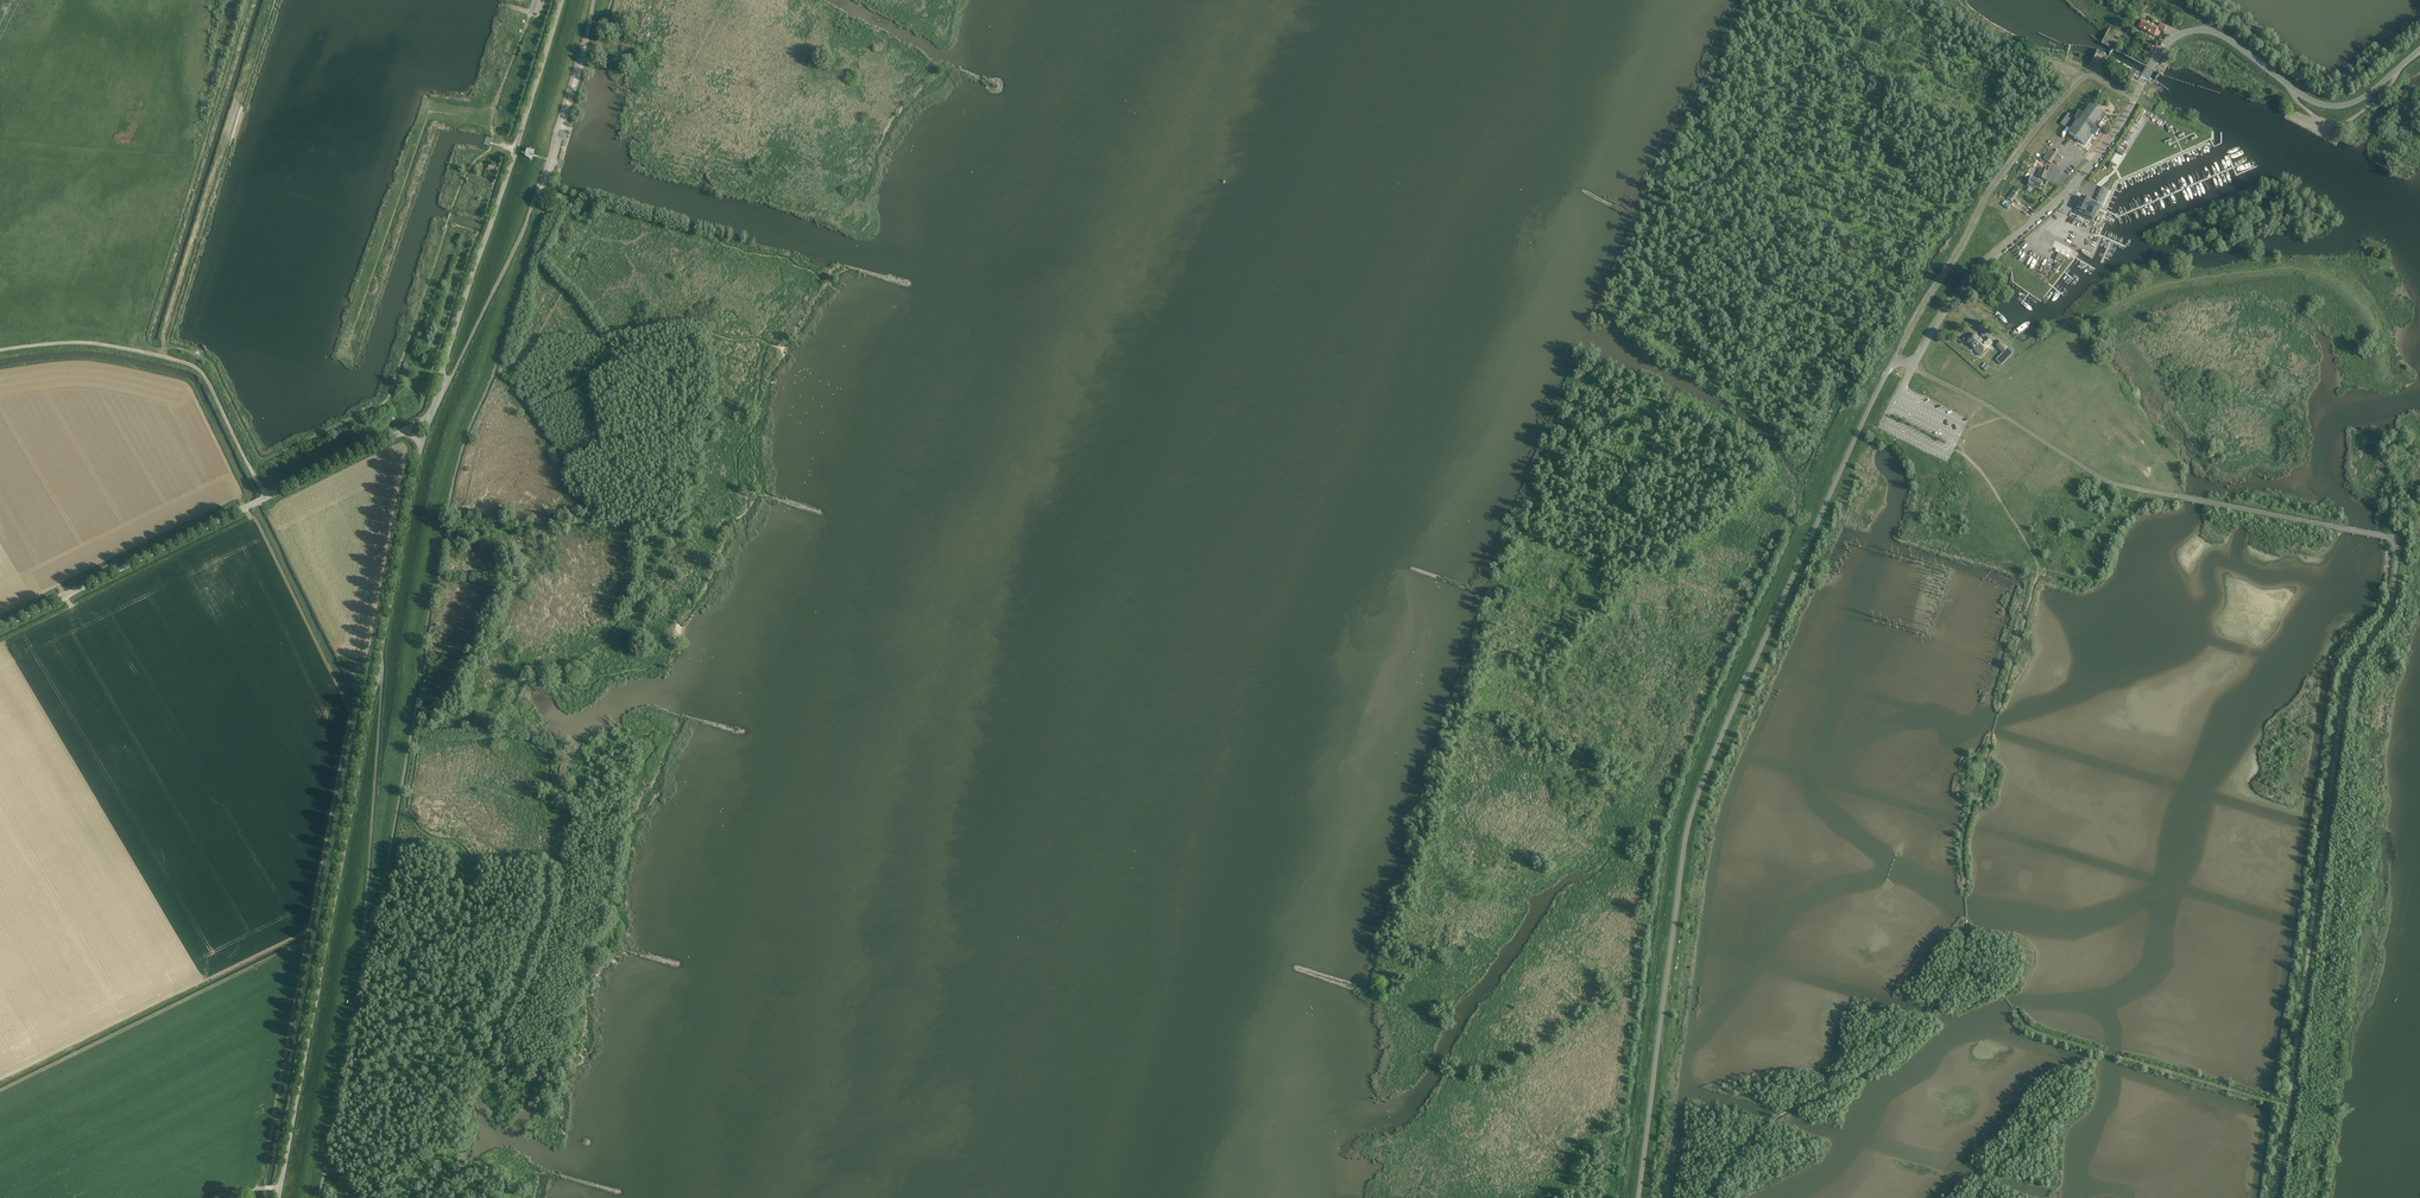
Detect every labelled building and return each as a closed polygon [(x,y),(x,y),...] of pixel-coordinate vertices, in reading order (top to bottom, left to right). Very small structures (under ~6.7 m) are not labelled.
[(2139,28),(2147,32),(2151,25),(2143,20),(2141,24),(2138,22),(2136,26),(2139,28)] [(2161,31),(2164,32),(2167,27),(2160,24),(2159,27),(2160,27),(2161,31)] [(2158,29),(2151,25),(2147,32),(2154,36),(2155,36),(2157,37),(2160,32),(2157,31),(2158,29)] [(2132,70),(2129,77),(2127,79),(2131,81),(2136,72),(2132,70)] [(601,71),(598,71),(599,73),(602,75),(623,81),(625,81),(625,79),(625,77),(606,71),(604,71),(601,71)] [(2071,122),(2074,124),(2092,137),(2094,134),(2096,135),(2100,130),(2098,128),(2103,120),(2099,118),(2102,114),(2090,106),(2084,115),(2080,113),(2075,120),(2073,118),(2071,122)] [(2068,113),(2060,124),(2065,128),(2073,116),(2068,113)] [(2069,134),(2082,143),(2086,146),(2092,137),(2074,124),(2071,128),(2072,129),(2069,134)] [(2055,153),(2050,150),(2043,159),(2048,162),(2055,153)] [(495,166),(487,163),(485,170),(493,172),(495,166)] [(2036,176),(2039,178),(2044,180),(2047,172),(2040,168),(2036,176)] [(2039,190),(2043,182),(2032,178),(2028,186),(2033,189),(2034,187),(2039,190)] [(549,189),(541,187),(539,193),(547,195),(549,189)] [(2011,201),(2016,194),(2013,191),(2007,198),(2011,201)] [(2074,213),(2080,215),(2093,221),(2100,206),(2091,202),(2081,197),(2079,203),(2077,202),(2075,205),(2078,206),(2074,213)] [(1991,343),(1990,342),(1986,338),(1982,341),(1975,335),(1968,343),(1977,352),(1976,352),(1980,356),(1988,347),(1991,343)] [(2007,348),(2000,342),(1996,347),(2003,353),(2007,348)]
